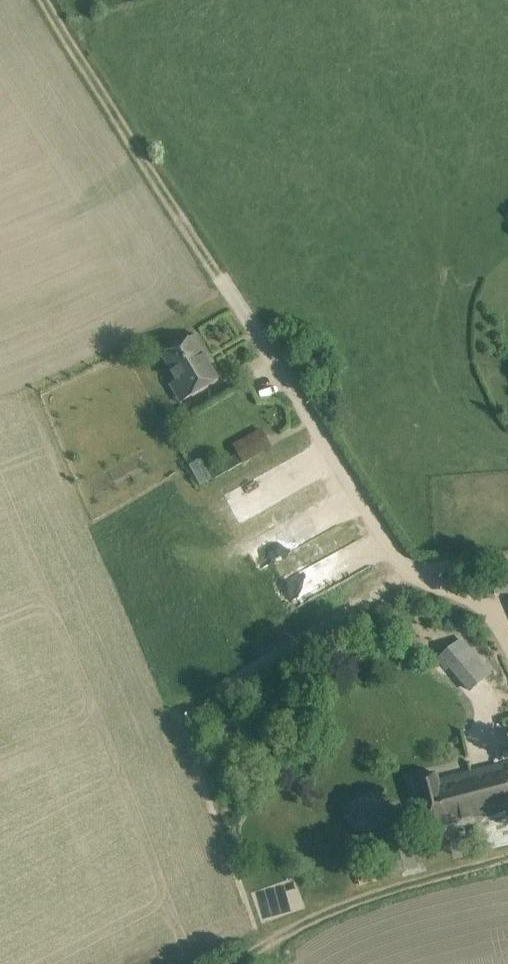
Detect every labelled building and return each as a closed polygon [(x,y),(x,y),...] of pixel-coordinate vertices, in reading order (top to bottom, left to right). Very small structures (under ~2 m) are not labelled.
[(198,335),(163,356),(177,380),(181,378),(192,396),(219,380),(205,357),(209,355),(198,335)] [(234,441),(243,462),(274,449),(265,428),(234,441)] [(281,547),(307,539),(302,524),(276,533),(281,547)] [(442,657),(450,667),(470,690),(489,674),(461,642),(450,651),(442,657)] [(419,799),(429,835),(507,815),(507,763),(435,781),(434,774),(414,779),(419,799)]
